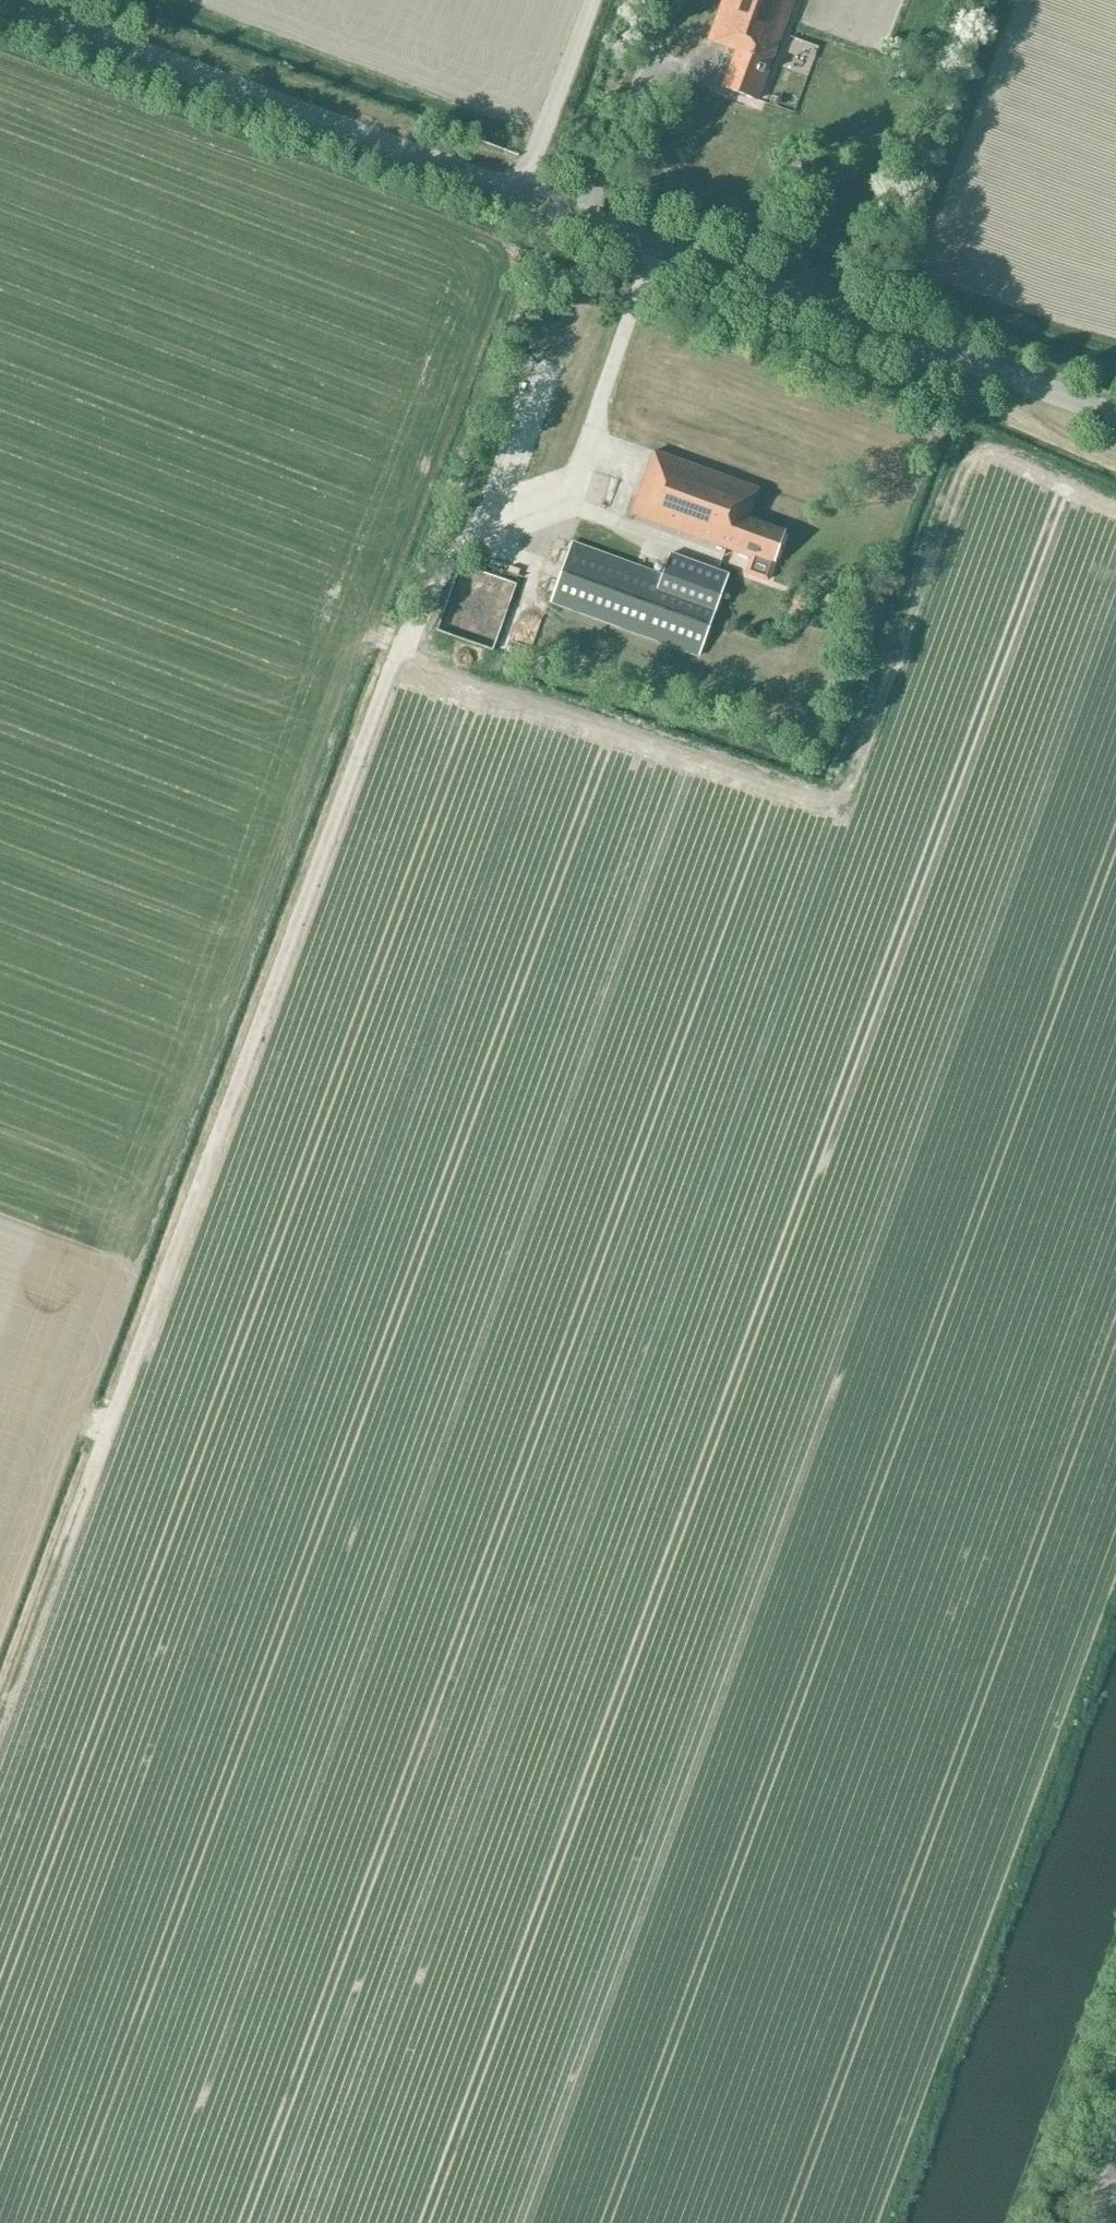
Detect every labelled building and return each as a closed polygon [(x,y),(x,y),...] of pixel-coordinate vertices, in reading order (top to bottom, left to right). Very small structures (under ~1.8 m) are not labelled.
[(757,100),(771,59),(774,60),(796,0),(723,0),(709,41),(736,53),(722,87),(757,100)] [(514,391),(544,395),(548,367),(518,363),(514,391)] [(654,449),(633,513),(751,556),(745,572),(767,580),(785,530),(750,517),(761,488),(654,449)] [(552,600),(699,655),(730,571),(671,551),(662,574),(572,540),(552,600)] [(802,590),(796,606),(808,610),(813,593),(802,590)]
